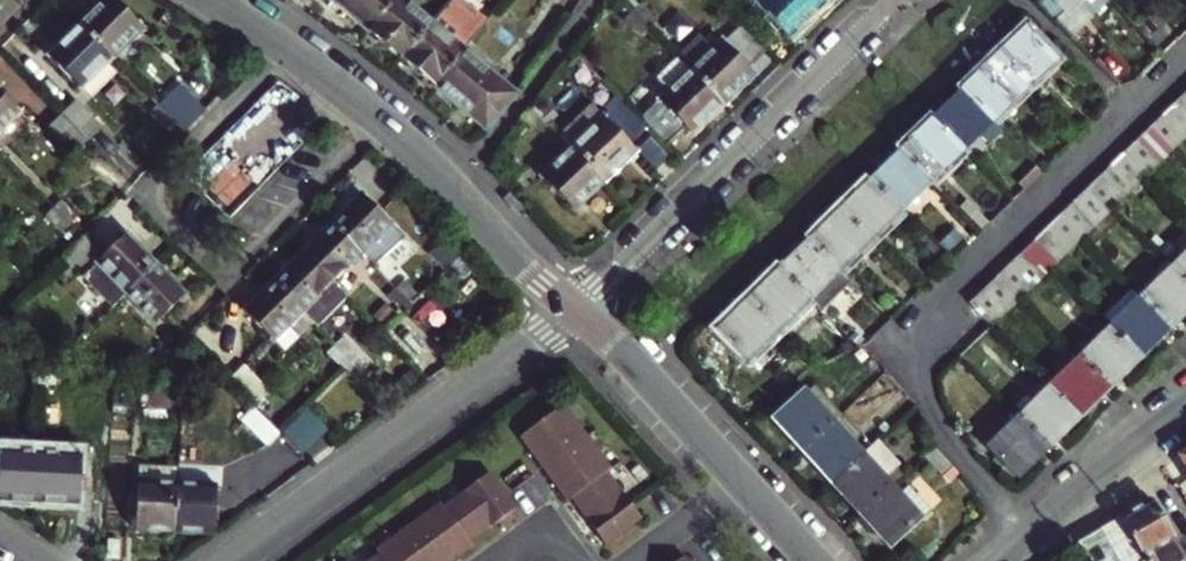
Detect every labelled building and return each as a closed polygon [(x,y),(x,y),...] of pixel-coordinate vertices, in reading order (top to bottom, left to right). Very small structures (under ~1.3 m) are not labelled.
[(78,23),(112,57),(143,27),(116,0),(102,0),(78,23)] [(368,28),(370,30),(395,0),(334,0),(368,28)] [(402,57),(433,21),(408,0),(395,0),(370,30),(402,57)] [(821,6),(816,0),(760,0),(759,2),(791,36),(821,6)] [(1041,1),(1057,18),(1075,0),(1042,0),(1041,1)] [(1094,8),(1086,0),(1075,0),(1057,18),(1070,32),(1094,8)] [(1094,8),(1103,0),(1086,0),(1094,8)] [(448,2),(442,9),(467,29),(473,22),(448,2)] [(634,10),(648,25),(656,18),(641,3),(634,10)] [(402,57),(435,84),(465,47),(480,28),(473,22),(467,29),(442,9),(433,21),(402,57)] [(648,25),(634,10),(626,17),(641,32),(648,25)] [(82,87),(112,57),(78,23),(48,53),(82,87)] [(679,57),(690,68),(723,102),(754,72),(748,66),(767,48),(742,23),(725,40),(722,37),(712,47),(700,35),(678,56),(679,57)] [(1027,28),(996,59),(1022,86),(1053,55),(1027,28)] [(435,84),(489,129),(519,92),(465,47),(435,84)] [(690,68),(679,57),(658,78),(669,89),(642,115),(673,146),(690,130),(693,133),(723,102),(690,68)] [(992,116),(1022,86),(996,59),(965,89),(992,116)] [(970,301),(993,325),(1185,136),(1185,87),(970,301)] [(179,88),(160,105),(173,119),(171,121),(183,134),(204,113),(179,88)] [(935,119),(961,146),(979,128),(992,141),(1005,129),(992,116),(965,89),(935,119)] [(18,111),(0,93),(0,129),(18,111)] [(593,103),(562,134),(572,145),(605,179),(637,149),(631,142),(647,126),(620,98),(604,114),(593,103)] [(76,99),(62,112),(87,137),(100,124),(76,99)] [(534,106),(550,121),(557,114),(541,99),(534,106)] [(160,105),(158,104),(150,111),(165,127),(171,121),(173,119),(160,105)] [(542,129),(550,121),(534,106),(527,113),(542,129)] [(76,148),(87,137),(62,112),(51,123),(76,148)] [(931,176),(961,146),(935,119),(904,149),(931,176)] [(576,208),(605,179),(572,145),(543,174),(576,208)] [(900,206),(931,176),(904,149),(874,179),(900,206)] [(1043,169),(1039,165),(1022,182),(1026,186),(1043,169)] [(843,209),(870,236),(900,206),(874,179),(843,209)] [(331,222),(360,251),(373,265),(403,235),(361,192),(331,222)] [(61,200),(54,207),(69,222),(76,215),(61,200)] [(61,230),(69,222),(54,207),(46,215),(61,230)] [(976,207),(968,214),(982,229),(990,222),(976,207)] [(843,209),(812,239),(839,266),(856,250),(870,236),(843,209)] [(360,251),(331,222),(302,251),(331,281),(360,251)] [(428,253),(444,272),(471,249),(454,230),(428,253)] [(126,291),(155,263),(126,232),(87,270),(117,300),(126,291)] [(84,234),(56,262),(70,276),(98,248),(84,234)] [(878,245),(870,236),(856,250),(864,258),(878,245)] [(812,239),(782,269),(809,296),(839,266),(812,239)] [(273,280),(302,309),(313,320),(317,324),(346,296),(331,281),(302,251),(273,280)] [(1173,267),(1185,280),(1185,254),(1173,267)] [(155,263),(126,291),(155,321),(184,292),(155,263)] [(1144,296),(1170,322),(1185,307),(1185,280),(1173,267),(1144,296)] [(782,269),(751,299),(778,326),(787,317),(809,296),(782,269)] [(410,301),(418,294),(403,279),(396,287),(410,301)] [(302,309),(273,280),(243,309),(282,350),(299,333),(289,323),(302,309)] [(410,301),(396,287),(388,294),(402,309),(410,301)] [(1136,287),(1104,317),(1113,326),(1144,296),(1136,287)] [(1144,296),(1113,326),(1139,353),(1170,322),(1144,296)] [(754,365),(786,334),(778,326),(751,299),(720,330),(754,365)] [(289,323),(299,333),(313,320),(302,309),(289,323)] [(795,325),(787,317),(778,326),(786,334),(795,325)] [(1113,326),(1083,356),(1108,383),(1139,353),(1113,326)] [(58,357),(75,341),(67,334),(52,349),(58,357)] [(336,343),(351,358),(357,351),(343,336),(336,343)] [(66,365),(71,360),(82,349),(75,341),(58,357),(66,365)] [(351,358),(336,343),(328,351),(343,366),(351,358)] [(169,348),(165,385),(165,387),(171,387),(182,388),(186,349),(169,348)] [(1083,356),(1052,386),(1078,412),(1108,383),(1083,356)] [(32,381),(42,382),(43,360),(33,360),(32,381)] [(43,360),(42,382),(53,383),(54,360),(43,360)] [(245,365),(231,378),(255,403),(269,390),(245,365)] [(805,446),(842,412),(813,380),(776,414),(805,446)] [(1052,386),(1021,416),(1047,443),(1078,412),(1052,386)] [(171,409),(181,410),(182,388),(171,387),(171,409)] [(182,388),(181,410),(191,411),(192,388),(182,388)] [(242,418),(266,444),(279,432),(254,406),(242,418)] [(287,428),(302,445),(323,426),(308,410),(287,428)] [(833,478),(871,444),(842,412),(805,446),(833,478)] [(550,415),(506,447),(520,467),(538,491),(553,512),(557,509),(581,541),(591,555),(627,529),(593,483),(597,480),(550,415)] [(1047,443),(1021,416),(991,445),(1017,472),(1047,443)] [(861,509),(890,484),(884,477),(893,468),(899,462),(877,438),(871,444),(833,478),(861,509)] [(953,463),(935,443),(925,452),(943,471),(953,463)] [(39,450),(0,449),(0,499),(37,500),(39,450)] [(39,450),(37,500),(76,502),(79,452),(39,450)] [(1177,457),(1185,471),(1185,451),(1177,457)] [(137,529),(176,531),(179,465),(139,463),(137,529)] [(215,533),(217,483),(204,482),(204,466),(179,465),(176,531),(215,533)] [(217,466),(204,466),(204,482),(217,483),(217,466)] [(890,484),(899,475),(893,468),(884,477),(890,484)] [(502,518),(475,482),(428,516),(425,512),(360,558),(362,560),(450,560),(457,556),(455,552),(481,533),(502,518)] [(890,484),(861,509),(891,542),(928,508),(907,483),(897,492),(890,484)] [(1118,519),(1144,560),(1185,560),(1175,542),(1185,535),(1185,503),(1175,485),(1118,519)] [(1075,544),(1087,560),(1144,560),(1118,519),(1075,544)]
